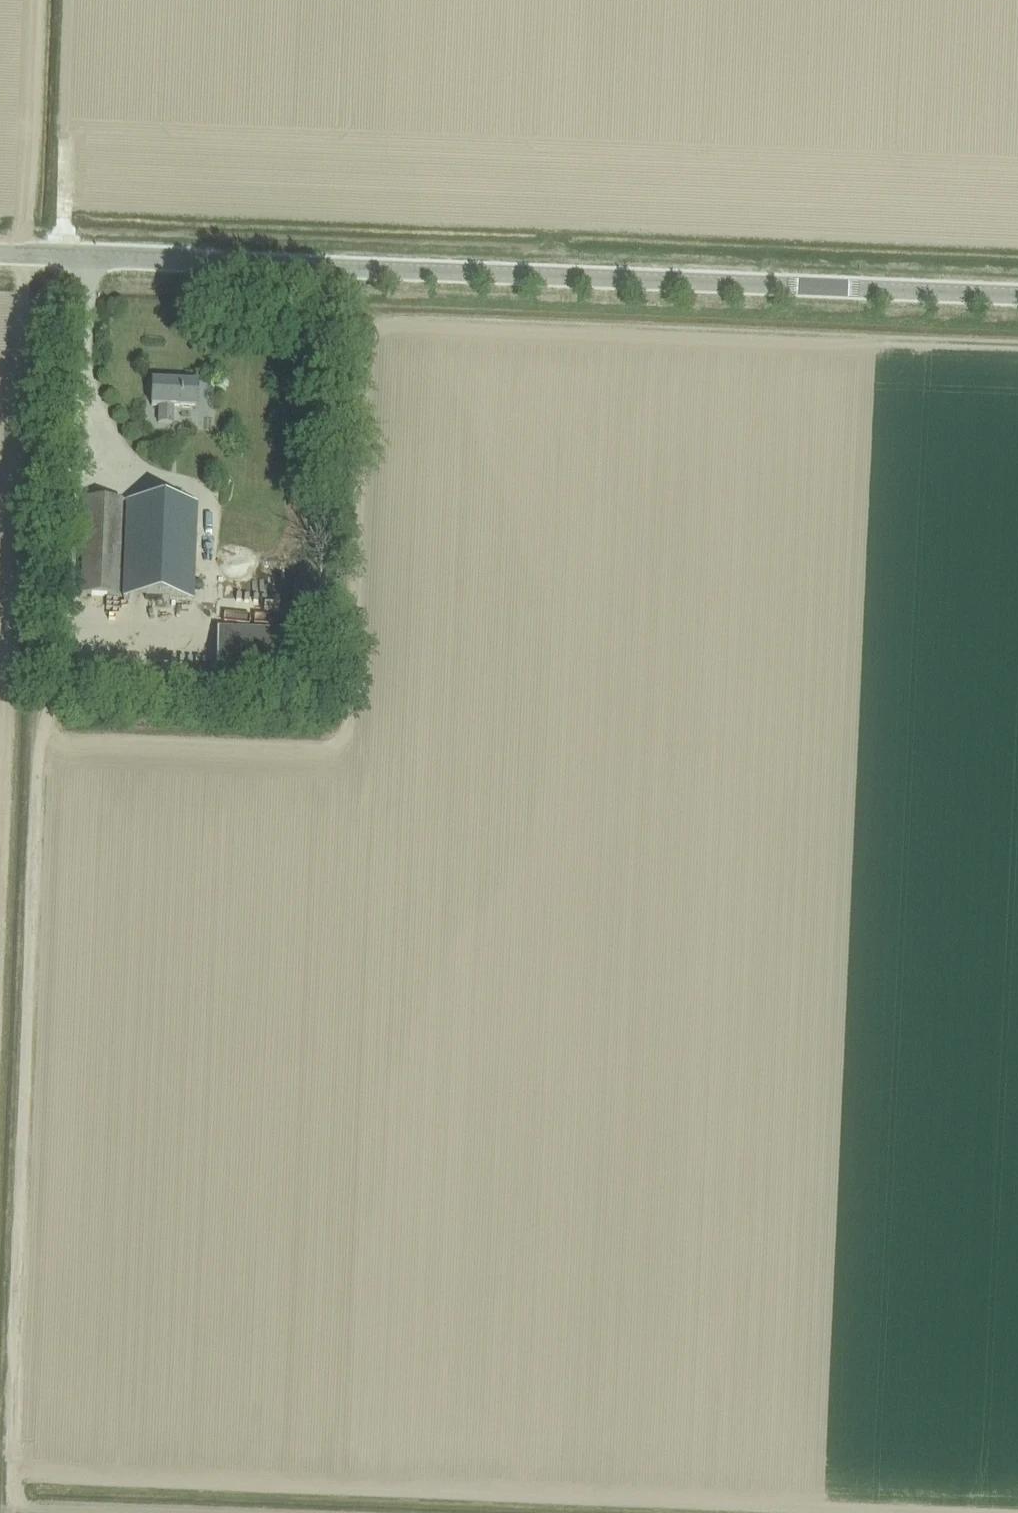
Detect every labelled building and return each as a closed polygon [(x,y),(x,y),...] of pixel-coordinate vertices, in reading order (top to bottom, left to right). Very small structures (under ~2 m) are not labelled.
[(195,408),(196,384),(151,382),(150,406),(158,406),(157,423),(171,424),(171,407),(195,408)] [(117,597),(121,501),(84,500),(81,596),(117,597)] [(123,597),(193,600),(196,504),(127,501),(123,597)] [(312,700),(315,633),(217,629),(214,697),(312,700)]
